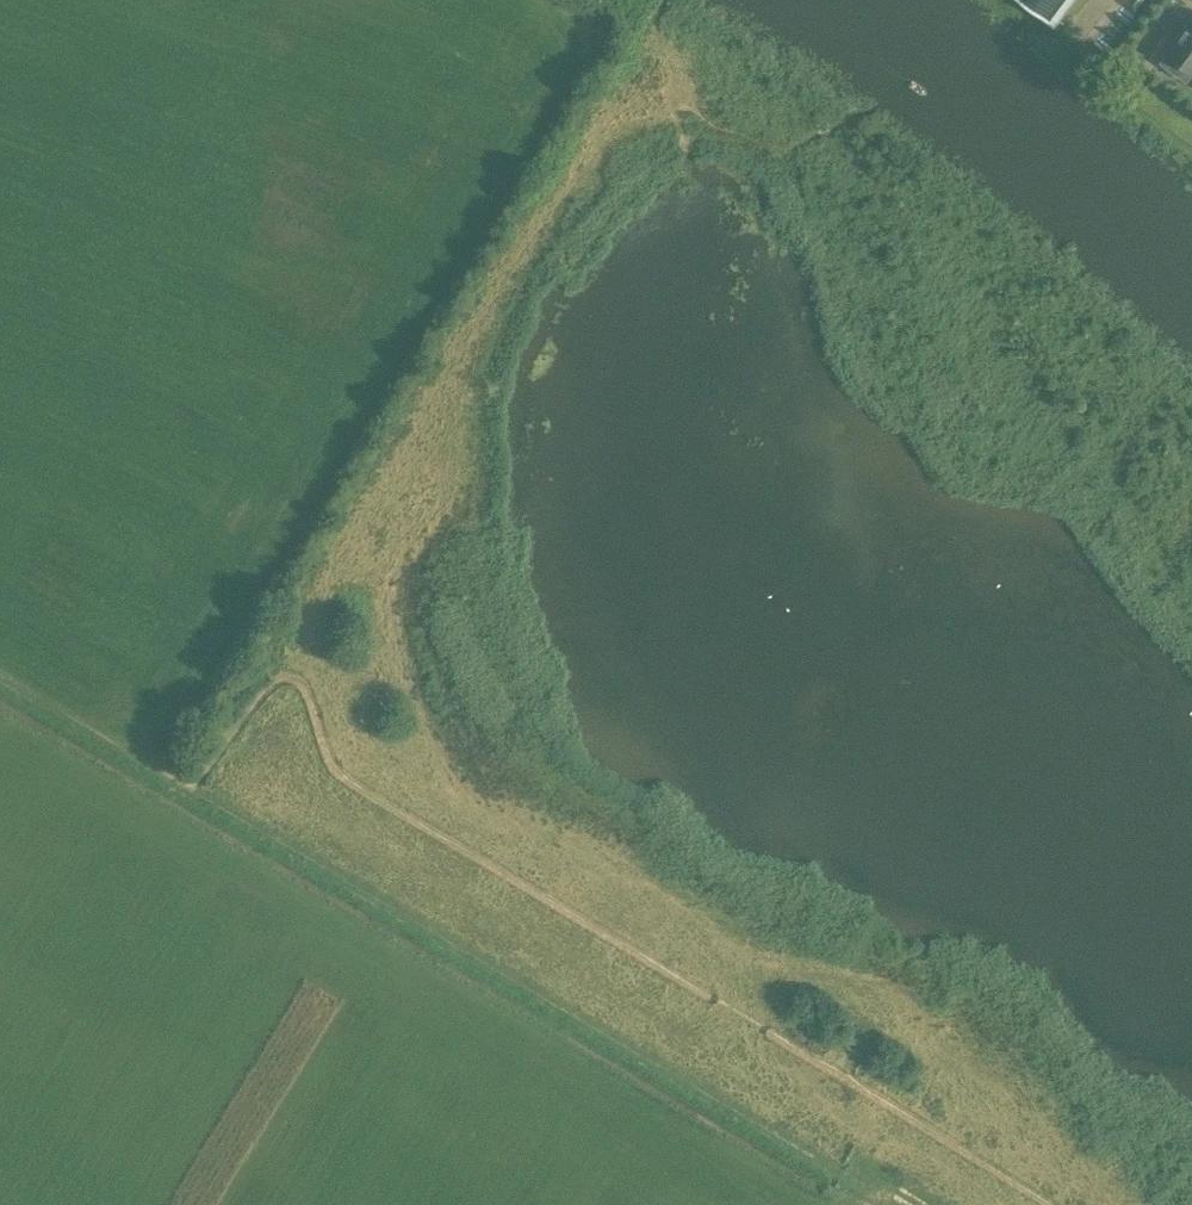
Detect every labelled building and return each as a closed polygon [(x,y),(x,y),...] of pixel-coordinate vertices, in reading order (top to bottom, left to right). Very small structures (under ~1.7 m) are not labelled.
[(1051,22),(1067,0),(1019,0),(1051,22)] [(1166,54),(1191,73),(1191,18),(1166,54)]
